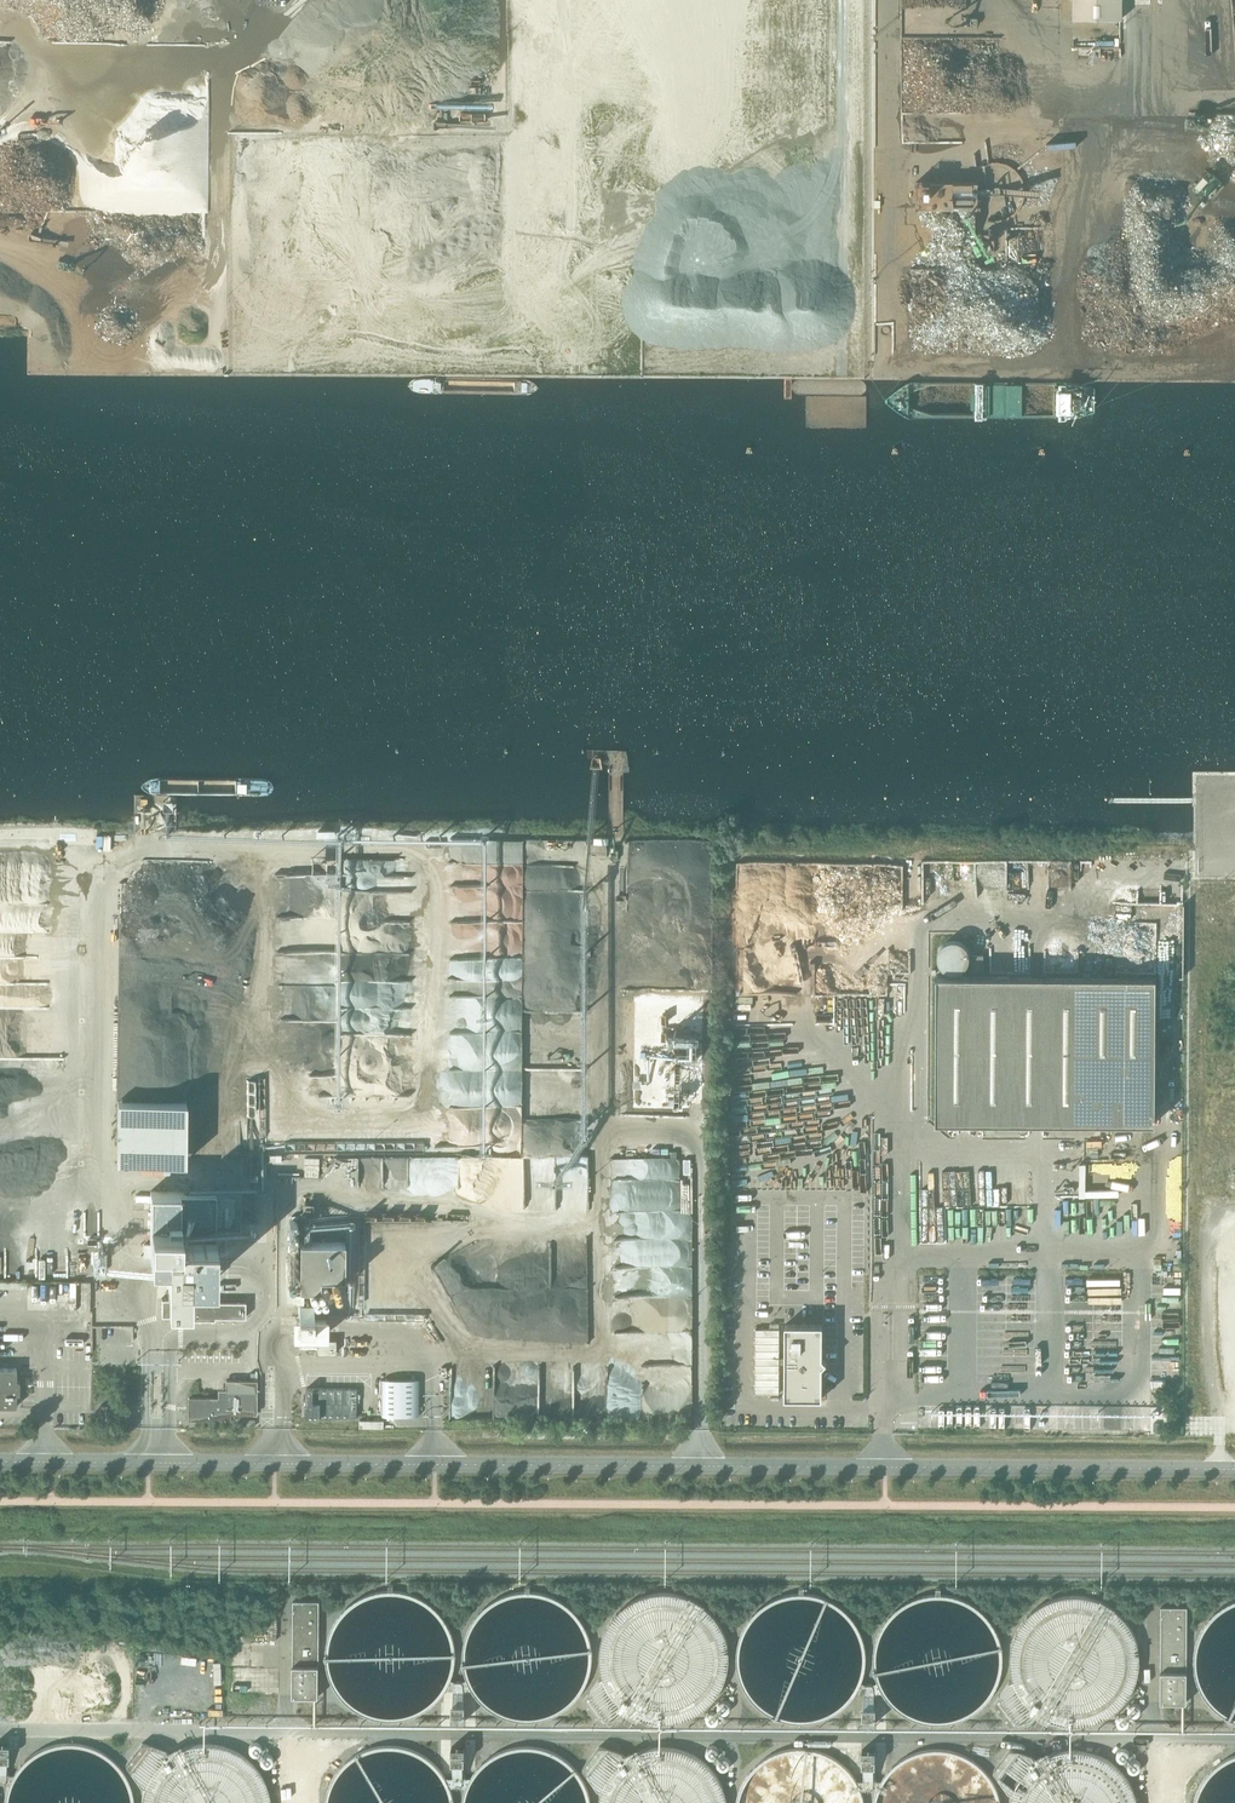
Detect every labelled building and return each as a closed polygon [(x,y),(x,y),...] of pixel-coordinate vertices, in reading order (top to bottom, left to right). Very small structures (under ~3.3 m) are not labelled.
[(1122,0),(1073,0),(1073,18),(1122,18),(1122,0)] [(142,270),(142,167),(126,167),(126,197),(111,197),(110,238),(111,238),(126,239),(126,270),(133,270),(142,270)] [(215,203),(214,172),(187,173),(188,203),(215,203)] [(275,199),(275,179),(252,179),(252,199),(275,199)] [(251,197),(251,183),(230,183),(230,197),(251,197)] [(75,219),(75,197),(59,197),(59,219),(75,219)] [(166,208),(165,232),(179,233),(180,209),(166,208)] [(448,234),(448,220),(428,220),(428,234),(448,234)] [(89,222),(89,231),(102,231),(102,221),(89,222)] [(126,270),(126,239),(111,238),(110,270),(126,270)] [(71,245),(71,254),(87,254),(86,245),(71,245)] [(170,315),(170,299),(150,299),(150,315),(170,315)] [(522,1103),(522,837),(486,838),(486,853),(478,856),(478,860),(446,860),(446,894),(450,908),(450,912),(451,913),(455,913),(455,973),(460,973),(462,979),(469,979),(462,981),(462,991),(477,991),(459,996),(460,996),(460,1006),(450,1009),(450,1105),(483,1105),(489,1129),(502,1129),(505,1128),(505,1108),(522,1103)] [(968,969),(968,940),(940,940),(940,970),(968,969)] [(1155,1123),(1156,977),(937,975),(936,1121),(1155,1123)] [(344,999),(345,1031),(388,1030),(388,1007),(387,1007),(387,982),(343,983),(343,999),(344,999)] [(186,1099),(118,1099),(118,1159),(186,1159),(186,1099)] [(647,1157),(624,1161),(605,1264),(643,1270),(647,1290),(649,1282),(654,1281),(652,1272),(652,1270),(670,1266),(654,1264),(653,1256),(652,1264),(649,1252),(652,1239),(657,1238),(655,1227),(664,1225),(665,1219),(672,1220),(671,1225),(684,1227),(669,1230),(675,1232),(674,1238),(677,1239),(679,1248),(696,1251),(675,1149),(673,1149),(671,1161),(647,1157)] [(215,1257),(215,1191),(150,1190),(150,1256),(167,1256),(166,1267),(167,1277),(215,1278),(215,1266),(215,1257)] [(324,1222),(314,1222),(313,1232),(323,1233),(324,1222)] [(344,1276),(344,1240),(299,1240),(299,1287),(319,1287),(319,1276),(344,1276)] [(289,1250),(289,1251),(289,1252),(289,1253),(289,1254),(290,1255),(291,1256),(292,1256),(293,1256),(294,1256),(295,1256),(295,1255),(296,1255),(296,1254),(297,1254),(297,1253),(297,1252),(297,1251),(296,1250),(296,1249),(295,1249),(294,1248),(293,1248),(292,1248),(291,1248),(291,1249),(290,1249),(290,1250),(289,1250)] [(296,1264),(297,1262),(297,1261),(296,1260),(296,1259),(295,1258),(294,1258),(293,1258),(292,1258),(290,1258),(290,1259),(289,1260),(289,1261),(289,1262),(289,1263),(289,1264),(290,1265),(291,1265),(291,1266),(292,1266),(293,1266),(294,1266),(295,1265),(296,1264)] [(296,1274),(296,1273),(297,1273),(297,1272),(297,1271),(297,1270),(296,1269),(295,1268),(294,1268),(293,1267),(292,1267),(292,1268),(290,1268),(290,1269),(289,1269),(289,1270),(289,1271),(289,1272),(289,1273),(289,1274),(290,1275),(291,1275),(292,1276),(293,1276),(294,1275),(295,1275),(296,1274)] [(245,1317),(245,1302),(194,1301),(194,1290),(173,1289),(173,1297),(162,1297),(162,1315),(189,1315),(189,1317),(245,1317)] [(325,1336),(325,1317),(295,1316),(295,1335),(325,1336)] [(827,1361),(822,1356),(823,1324),(785,1324),(785,1398),(822,1398),(822,1365),(827,1361)] [(779,1363),(779,1358),(779,1328),(755,1328),(755,1393),(779,1393),(779,1363)] [(336,1353),(336,1341),(299,1340),(299,1346),(317,1347),(317,1352),(336,1353)] [(19,1380),(16,1380),(16,1368),(0,1368),(0,1406),(16,1406),(16,1394),(19,1394),(19,1380)] [(256,1413),(256,1397),(256,1380),(226,1380),(226,1398),(188,1397),(188,1419),(230,1419),(230,1413),(256,1413)] [(420,1413),(421,1383),(383,1382),(383,1413),(420,1413)] [(357,1417),(357,1388),(306,1388),(306,1417),(357,1417)] [(122,1418),(122,1405),(100,1405),(100,1418),(122,1418)] [(731,1652),(730,1649),(730,1646),(729,1643),(728,1640),(727,1637),(726,1634),(725,1631),(724,1629),(722,1626),(721,1623),(719,1621),(717,1618),(715,1616),(713,1614),(711,1612),(709,1610),(706,1608),(704,1606),(701,1604),(697,1602),(696,1601),(693,1600),(690,1598),(687,1597),(684,1596),(681,1595),(678,1595),(675,1594),(672,1594),(669,1594),(666,1594),(665,1594),(660,1594),(657,1594),(654,1595),(651,1595),(648,1596),(643,1598),(640,1599),(636,1601),(633,1602),(631,1604),(628,1606),(626,1608),(623,1609),(620,1613),(617,1616),(615,1618),(613,1621),(611,1623),(610,1626),(608,1628),(607,1631),(606,1634),(604,1637),(604,1640),(603,1641),(602,1644),(602,1648),(601,1651),(601,1654),(601,1657),(601,1660),(601,1662),(601,1665),(601,1668),(602,1671),(603,1674),(604,1679),(605,1681),(605,1682),(606,1683),(607,1686),(608,1689),(611,1693),(612,1696),(614,1698),(616,1701),(617,1702),(618,1703),(620,1705),(623,1707),(625,1709),(629,1712),(633,1715),(637,1717),(640,1718),(642,1719),(645,1720),(648,1721),(652,1722),(655,1723),(658,1723),(663,1724),(666,1724),(670,1724),(673,1723),(676,1723),(679,1722),(684,1721),(687,1720),(690,1719),(693,1718),(696,1716),(698,1715),(702,1712),(705,1710),(707,1708),(711,1705),(712,1704),(714,1702),(717,1698),(719,1696),(721,1693),(722,1690),(724,1688),(726,1683),(727,1680),(728,1677),(729,1674),(730,1671),(730,1668),(731,1665),(731,1662),(731,1659),(731,1656),(731,1652)] [(1128,1625),(1126,1621),(1122,1617),(1119,1614),(1116,1611),(1112,1608),(1109,1606),(1106,1605),(1102,1603),(1098,1601),(1095,1600),(1092,1599),(1089,1598),(1086,1598),(1081,1597),(1077,1597),(1073,1597),(1070,1597),(1067,1597),(1064,1598),(1059,1599),(1056,1600),(1053,1601),(1049,1602),(1045,1604),(1042,1606),(1039,1608),(1037,1609),(1034,1611),(1031,1614),(1028,1618),(1024,1621),(1022,1625),(1020,1628),(1018,1630),(1017,1633),(1016,1636),(1014,1639),(1014,1640),(1013,1643),(1012,1646),(1011,1649),(1011,1651),(1011,1654),(1010,1657),(1010,1660),(1010,1662),(1010,1666),(1011,1669),(1011,1673),(1012,1676),(1012,1677),(1013,1682),(1014,1683),(1014,1685),(1015,1686),(1015,1688),(1016,1689),(1017,1691),(1018,1692),(1018,1693),(1019,1695),(1021,1697),(1023,1701),(1025,1704),(1026,1705),(1028,1707),(1030,1708),(1033,1712),(1035,1713),(1038,1715),(1040,1717),(1043,1719),(1046,1720),(1050,1722),(1052,1723),(1055,1724),(1058,1725),(1061,1726),(1065,1726),(1070,1727),(1073,1727),(1078,1727),(1081,1727),(1084,1727),(1088,1726),(1091,1725),(1096,1724),(1099,1723),(1102,1721),(1105,1720),(1107,1719),(1111,1716),(1114,1714),(1116,1712),(1120,1709),(1122,1707),(1124,1705),(1126,1702),(1129,1698),(1131,1695),(1132,1693),(1134,1690),(1134,1688),(1136,1685),(1136,1684),(1137,1681),(1138,1678),(1139,1675),(1139,1673),(1140,1670),(1140,1667),(1140,1664),(1140,1661),(1140,1659),(1140,1656),(1140,1654),(1139,1651),(1139,1648),(1137,1643),(1136,1640),(1135,1637),(1134,1634),(1133,1633),(1132,1630),(1130,1627),(1128,1625)] [(319,1696),(319,1601),(293,1601),(292,1696),(319,1696)] [(1186,1702),(1187,1607),(1161,1606),(1160,1702),(1186,1702)] [(605,1682),(605,1681),(604,1679),(599,1679),(583,1701),(599,1722),(625,1714),(629,1712),(625,1709),(623,1707),(620,1705),(618,1703),(617,1702),(616,1701),(614,1698),(612,1696),(611,1693),(608,1689),(607,1686),(606,1683),(605,1682)] [(1014,1683),(1013,1682),(1009,1681),(993,1703),(1010,1725),(1035,1717),(1038,1715),(1035,1713),(1033,1712),(1030,1708),(1028,1707),(1026,1705),(1025,1704),(1023,1701),(1021,1697),(1019,1695),(1018,1693),(1018,1692),(1017,1691),(1016,1689),(1015,1688),(1015,1686),(1014,1685),(1014,1683)] [(730,1704),(730,1703),(729,1702),(728,1701),(727,1701),(726,1700),(725,1700),(724,1700),(722,1700),(721,1701),(720,1701),(719,1702),(718,1703),(718,1704),(718,1705),(717,1706),(717,1707),(717,1708),(718,1709),(718,1710),(719,1711),(720,1712),(722,1713),(723,1713),(724,1713),(726,1713),(727,1713),(728,1712),(729,1711),(730,1709),(730,1708),(731,1707),(730,1705),(730,1704)] [(1141,1709),(1141,1708),(1141,1707),(1140,1707),(1140,1706),(1139,1705),(1138,1704),(1137,1703),(1136,1703),(1135,1703),(1133,1703),(1132,1703),(1131,1704),(1130,1704),(1129,1705),(1128,1706),(1128,1707),(1128,1708),(1128,1709),(1128,1710),(1128,1711),(1128,1713),(1129,1714),(1130,1715),(1131,1715),(1132,1716),(1133,1716),(1135,1716),(1136,1716),(1138,1715),(1139,1715),(1140,1714),(1140,1713),(1140,1712),(1141,1712),(1141,1711),(1141,1709)] [(718,1714),(718,1713),(717,1713),(716,1712),(715,1712),(714,1711),(712,1711),(711,1712),(710,1712),(709,1712),(708,1713),(708,1714),(707,1714),(707,1715),(706,1716),(706,1717),(706,1718),(706,1719),(706,1720),(707,1720),(707,1721),(708,1722),(709,1723),(710,1724),(711,1724),(713,1725),(714,1724),(716,1724),(717,1723),(718,1722),(719,1721),(719,1719),(719,1718),(719,1717),(719,1716),(719,1715),(718,1714)] [(1128,1716),(1127,1715),(1126,1715),(1125,1714),(1124,1714),(1123,1714),(1122,1714),(1121,1714),(1120,1715),(1119,1715),(1118,1716),(1117,1717),(1117,1718),(1117,1719),(1116,1720),(1116,1721),(1116,1722),(1117,1723),(1117,1724),(1118,1725),(1119,1726),(1120,1727),(1122,1727),(1123,1727),(1125,1727),(1126,1727),(1127,1726),(1128,1725),(1129,1724),(1129,1723),(1130,1722),(1130,1721),(1130,1720),(1129,1719),(1129,1718),(1129,1717),(1128,1716)] [(168,1757),(170,1756),(167,1752),(142,1743),(125,1764),(141,1786),(144,1789),(145,1787),(145,1786),(147,1783),(148,1780),(149,1779),(150,1776),(152,1773),(153,1772),(155,1770),(156,1768),(158,1766),(160,1764),(161,1763),(162,1762),(163,1761),(165,1760),(166,1759),(168,1757)] [(257,1744),(255,1744),(254,1745),(252,1745),(251,1746),(250,1747),(250,1748),(249,1749),(249,1750),(249,1751),(249,1752),(249,1753),(250,1754),(250,1755),(251,1756),(252,1757),(254,1757),(255,1758),(256,1758),(257,1758),(258,1757),(259,1757),(260,1756),(261,1755),(262,1754),(262,1753),(262,1752),(263,1751),(263,1750),(262,1749),(262,1748),(261,1747),(260,1746),(259,1745),(258,1744),(257,1744)] [(189,1747),(186,1748),(182,1749),(179,1751),(175,1753),(172,1754),(170,1756),(168,1757),(166,1759),(165,1760),(163,1761),(162,1762),(161,1763),(160,1764),(158,1766),(156,1768),(155,1770),(153,1772),(152,1773),(150,1776),(149,1779),(148,1780),(147,1783),(145,1786),(145,1787),(144,1789),(144,1790),(143,1792),(143,1795),(142,1798),(142,1800),(141,1802),(271,1802),(270,1800),(270,1799),(269,1796),(269,1793),(268,1791),(268,1790),(267,1787),(266,1785),(265,1782),(263,1778),(261,1776),(258,1772),(257,1769),(256,1768),(253,1766),(252,1764),(249,1761),(245,1758),(243,1756),(239,1754),(235,1752),(230,1750),(226,1748),(221,1747),(217,1746),(212,1745),(207,1745),(203,1745),(198,1745),(193,1746),(189,1747)] [(710,1746),(709,1746),(708,1747),(707,1748),(706,1750),(706,1751),(706,1752),(706,1753),(706,1754),(707,1756),(707,1757),(708,1757),(710,1758),(711,1758),(712,1759),(713,1759),(714,1758),(716,1758),(717,1757),(718,1756),(718,1755),(719,1754),(719,1753),(719,1752),(719,1751),(719,1750),(718,1749),(718,1748),(717,1747),(716,1747),(715,1746),(714,1746),(713,1745),(712,1745),(711,1745),(710,1746)] [(623,1762),(626,1760),(627,1759),(624,1755),(599,1746),(582,1767),(598,1789),(602,1792),(603,1790),(604,1787),(605,1785),(606,1782),(607,1781),(609,1778),(611,1775),(612,1773),(614,1770),(617,1768),(618,1767),(619,1766),(620,1765),(621,1764),(623,1762)] [(726,1795),(724,1790),(723,1787),(722,1784),(721,1782),(719,1779),(717,1776),(716,1774),(714,1771),(712,1769),(709,1767),(707,1765),(705,1763),(702,1761),(700,1759),(697,1757),(695,1756),(692,1754),(688,1753),(685,1752),(682,1751),(679,1750),(676,1749),(673,1749),(670,1748),(667,1748),(664,1748),(661,1748),(658,1748),(655,1748),(652,1749),(649,1750),(646,1750),(643,1751),(640,1752),(637,1754),(634,1755),(632,1756),(629,1758),(627,1759),(626,1760),(623,1762),(621,1764),(620,1765),(619,1766),(618,1767),(617,1768),(614,1770),(612,1773),(611,1775),(609,1778),(607,1781),(606,1782),(605,1785),(604,1787),(603,1790),(602,1792),(602,1793),(601,1796),(600,1799),(599,1802),(728,1802),(727,1800),(727,1797),(726,1795)] [(1123,1748),(1122,1748),(1120,1749),(1119,1749),(1118,1750),(1118,1751),(1117,1751),(1117,1753),(1116,1754),(1116,1755),(1116,1756),(1116,1757),(1117,1758),(1118,1759),(1118,1760),(1119,1760),(1119,1761),(1120,1761),(1122,1761),(1123,1762),(1124,1761),(1125,1761),(1127,1760),(1128,1760),(1128,1759),(1129,1758),(1129,1757),(1130,1756),(1130,1755),(1129,1754),(1129,1753),(1129,1752),(1128,1751),(1128,1750),(1127,1750),(1126,1749),(1125,1749),(1125,1748),(1124,1748),(1123,1748)] [(1033,1764),(1034,1763),(1037,1761),(1035,1758),(1009,1749),(993,1770),(1008,1792),(1012,1794),(1012,1792),(1014,1789),(1015,1787),(1016,1784),(1018,1781),(1019,1780),(1019,1778),(1020,1777),(1021,1776),(1022,1775),(1023,1774),(1025,1771),(1027,1769),(1028,1768),(1030,1767),(1031,1766),(1032,1765),(1033,1764)] [(1137,1801),(1136,1798),(1136,1795),(1135,1792),(1133,1789),(1132,1786),(1131,1784),(1128,1780),(1126,1777),(1125,1774),(1123,1772),(1120,1770),(1118,1768),(1116,1765),(1113,1763),(1111,1762),(1108,1760),(1106,1758),(1103,1757),(1100,1755),(1097,1754),(1094,1753),(1091,1752),(1088,1751),(1085,1751),(1082,1750),(1079,1750),(1075,1750),(1072,1750),(1069,1750),(1066,1750),(1063,1751),(1060,1751),(1057,1752),(1054,1753),(1051,1754),(1048,1755),(1045,1756),(1042,1758),(1039,1759),(1037,1761),(1034,1763),(1033,1764),(1032,1765),(1031,1766),(1030,1767),(1028,1768),(1027,1769),(1025,1771),(1023,1774),(1022,1775),(1021,1776),(1020,1777),(1019,1778),(1019,1780),(1018,1781),(1016,1784),(1015,1787),(1014,1789),(1012,1792),(1012,1794),(1011,1795),(1011,1798),(1010,1801),(1009,1802),(1137,1802),(1137,1801)] [(463,1781),(463,1763),(465,1763),(465,1752),(451,1752),(451,1762),(453,1762),(453,1781),(455,1786),(461,1786),(463,1781)] [(274,1761),(273,1760),(273,1759),(272,1758),(272,1757),(271,1757),(270,1756),(269,1756),(268,1755),(266,1755),(265,1756),(264,1756),(263,1757),(262,1758),(261,1759),(261,1760),(260,1761),(260,1762),(260,1763),(260,1764),(261,1765),(262,1766),(263,1767),(264,1768),(265,1769),(266,1769),(268,1769),(269,1768),(271,1768),(272,1767),(273,1766),(273,1765),(273,1764),(274,1763),(274,1762),(274,1761)] [(874,1784),(874,1765),(875,1765),(875,1755),(862,1755),(862,1765),(864,1765),(863,1784),(865,1788),(871,1788),(874,1784)] [(718,1760),(717,1761),(717,1762),(717,1763),(717,1764),(717,1765),(718,1766),(719,1768),(721,1769),(722,1770),(723,1770),(725,1770),(726,1769),(727,1769),(728,1768),(729,1767),(730,1766),(730,1765),(730,1764),(730,1763),(730,1762),(730,1761),(729,1760),(729,1759),(728,1758),(727,1758),(726,1757),(725,1757),(724,1757),(722,1757),(721,1757),(720,1758),(719,1759),(718,1759),(718,1760)] [(1130,1760),(1130,1761),(1129,1762),(1128,1763),(1128,1764),(1127,1765),(1127,1766),(1127,1767),(1128,1768),(1128,1770),(1129,1770),(1129,1771),(1130,1771),(1130,1772),(1131,1772),(1132,1772),(1134,1773),(1135,1773),(1137,1772),(1138,1771),(1139,1771),(1139,1770),(1140,1769),(1140,1767),(1141,1766),(1141,1765),(1140,1764),(1140,1763),(1139,1761),(1138,1761),(1137,1760),(1136,1760),(1135,1759),(1134,1759),(1133,1759),(1132,1760),(1131,1760),(1130,1760)]
